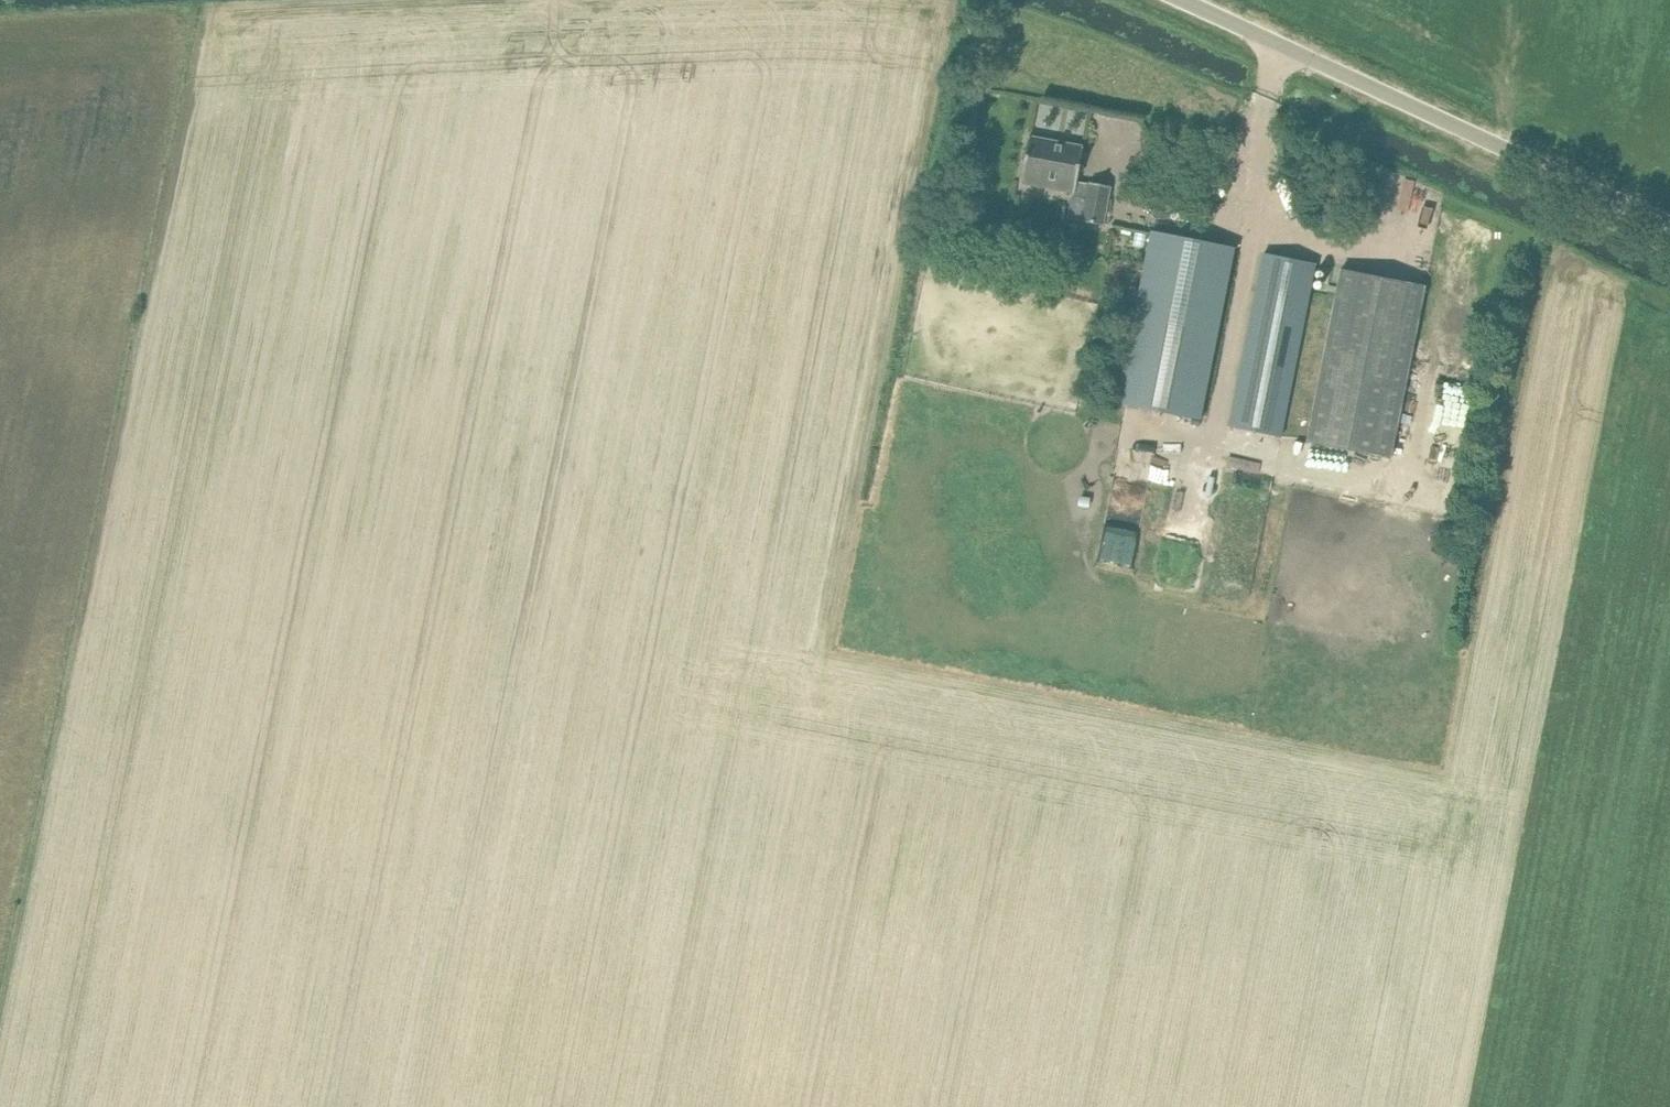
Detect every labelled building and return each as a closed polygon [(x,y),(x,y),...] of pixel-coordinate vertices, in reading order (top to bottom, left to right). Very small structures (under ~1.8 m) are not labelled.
[(1064,190),(1074,192),(1073,196),(1086,199),(1082,221),(1103,224),(1110,185),(1089,181),(1089,183),(1077,181),(1084,146),(1029,136),(1021,182),(1022,182),(1024,174),(1066,182),(1064,190)] [(1152,230),(1118,403),(1201,419),(1235,246),(1152,230)] [(1264,253),(1230,425),(1282,436),(1316,263),(1264,253)] [(1393,458),(1427,284),(1341,267),(1306,442),(1393,458)]
